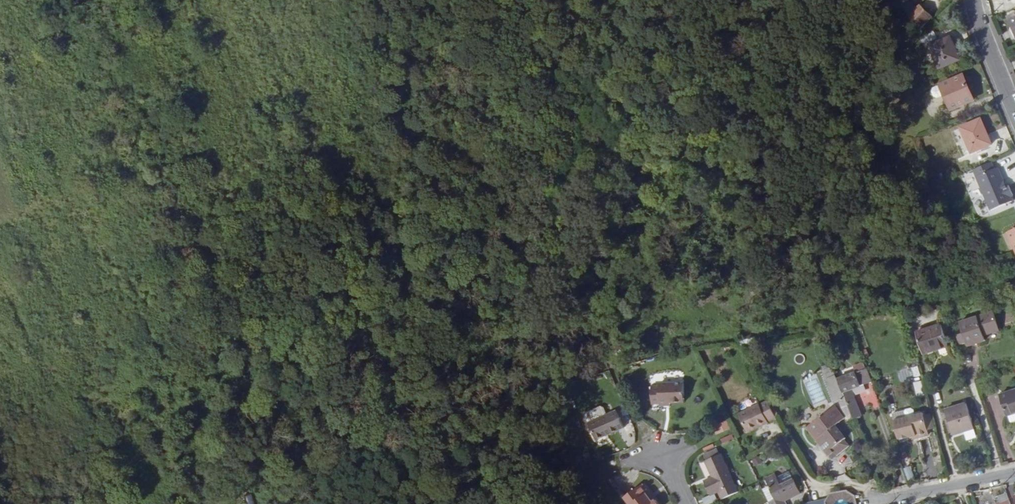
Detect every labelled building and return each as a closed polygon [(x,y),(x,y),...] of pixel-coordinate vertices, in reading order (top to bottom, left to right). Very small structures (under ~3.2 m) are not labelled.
[(912,18),(920,34),(935,19),(922,7),(912,18)] [(960,59),(950,36),(930,44),(940,67),(960,59)] [(970,100),(960,76),(932,88),(931,92),(933,97),(936,98),(943,95),(949,110),(970,100)] [(987,145),(977,120),(958,128),(968,153),(987,145)] [(975,168),(992,209),(1012,200),(1010,195),(1014,194),(1010,184),(1006,185),(998,166),(994,167),(992,161),(975,168)] [(1003,230),(1013,257),(1014,256),(1014,226),(1003,230)] [(969,347),(987,341),(986,336),(1001,331),(995,312),(961,323),(969,347)] [(924,354),(948,346),(941,326),(917,334),(924,354)] [(870,386),(864,374),(835,385),(840,397),(841,397),(848,394),(870,386)] [(840,397),(835,385),(833,380),(823,384),(832,409),(837,407),(848,437),(854,435),(850,424),(844,408),(840,397)] [(921,381),(914,382),(915,394),(922,393),(921,381)] [(647,406),(656,406),(656,405),(665,404),(680,403),(680,385),(655,387),(655,389),(647,389),(647,406)] [(1002,396),(1010,415),(1011,415),(1014,414),(1014,391),(1002,396)] [(853,408),(848,394),(841,397),(845,407),(850,406),(851,409),(853,408)] [(771,418),(762,399),(734,417),(745,434),(755,428),(753,426),(763,419),(765,422),(771,418)] [(968,403),(947,411),(956,435),(977,427),(968,403)] [(858,421),(853,408),(851,409),(850,406),(845,407),(851,424),(858,421)] [(928,412),(920,414),(924,427),(931,425),(928,412)] [(832,432),(841,427),(832,413),(804,430),(823,461),(827,459),(828,462),(841,454),(838,449),(840,447),(832,432)] [(920,413),(891,421),(896,441),(907,437),(913,436),(916,438),(924,436),(925,432),(924,427),(920,414),(920,413)] [(611,415),(582,428),(589,445),(619,431),(611,415)] [(753,426),(755,428),(765,422),(763,419),(753,426)] [(713,424),(715,433),(729,430),(727,421),(713,424)] [(699,458),(701,464),(714,459),(711,453),(699,458)] [(714,494),(718,502),(733,495),(716,458),(714,459),(701,464),(700,465),(707,480),(699,484),(706,498),(714,494)] [(907,479),(914,477),(910,466),(903,468),(907,479)] [(776,476),(778,482),(791,478),(789,472),(776,476)] [(774,503),(795,494),(789,481),(775,487),(770,476),(760,480),(770,502),(766,503),(774,503)] [(640,497),(642,495),(636,488),(619,501),(621,503),(645,503),(640,497)] [(826,494),(819,503),(820,503),(850,503),(849,499),(839,491),(826,494)] [(992,496),(995,503),(1006,500),(1003,492),(992,496)] [(642,495),(640,497),(645,503),(648,503),(642,495)]
